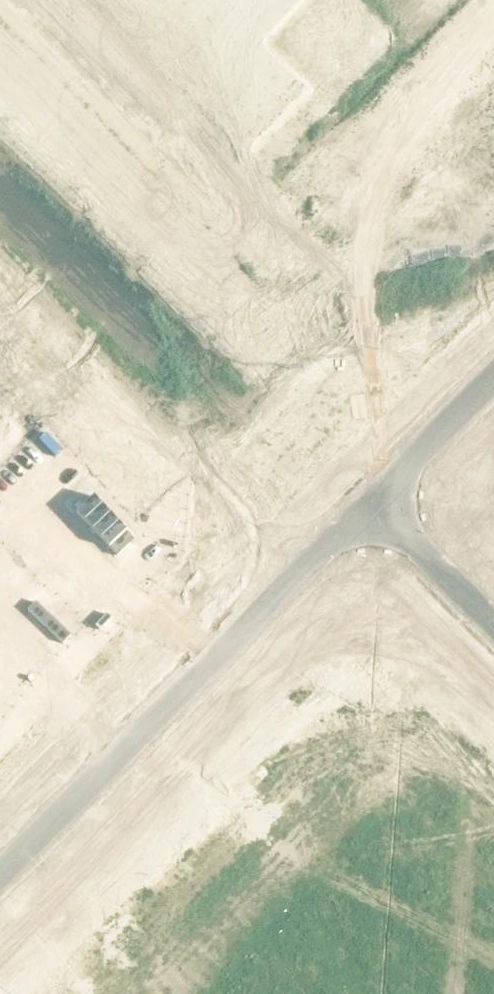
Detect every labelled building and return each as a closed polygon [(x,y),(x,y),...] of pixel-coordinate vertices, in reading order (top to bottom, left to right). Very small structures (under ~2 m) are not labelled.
[(156,531),(114,574),(123,582),(131,574),(140,582),(173,548),(156,531)]
